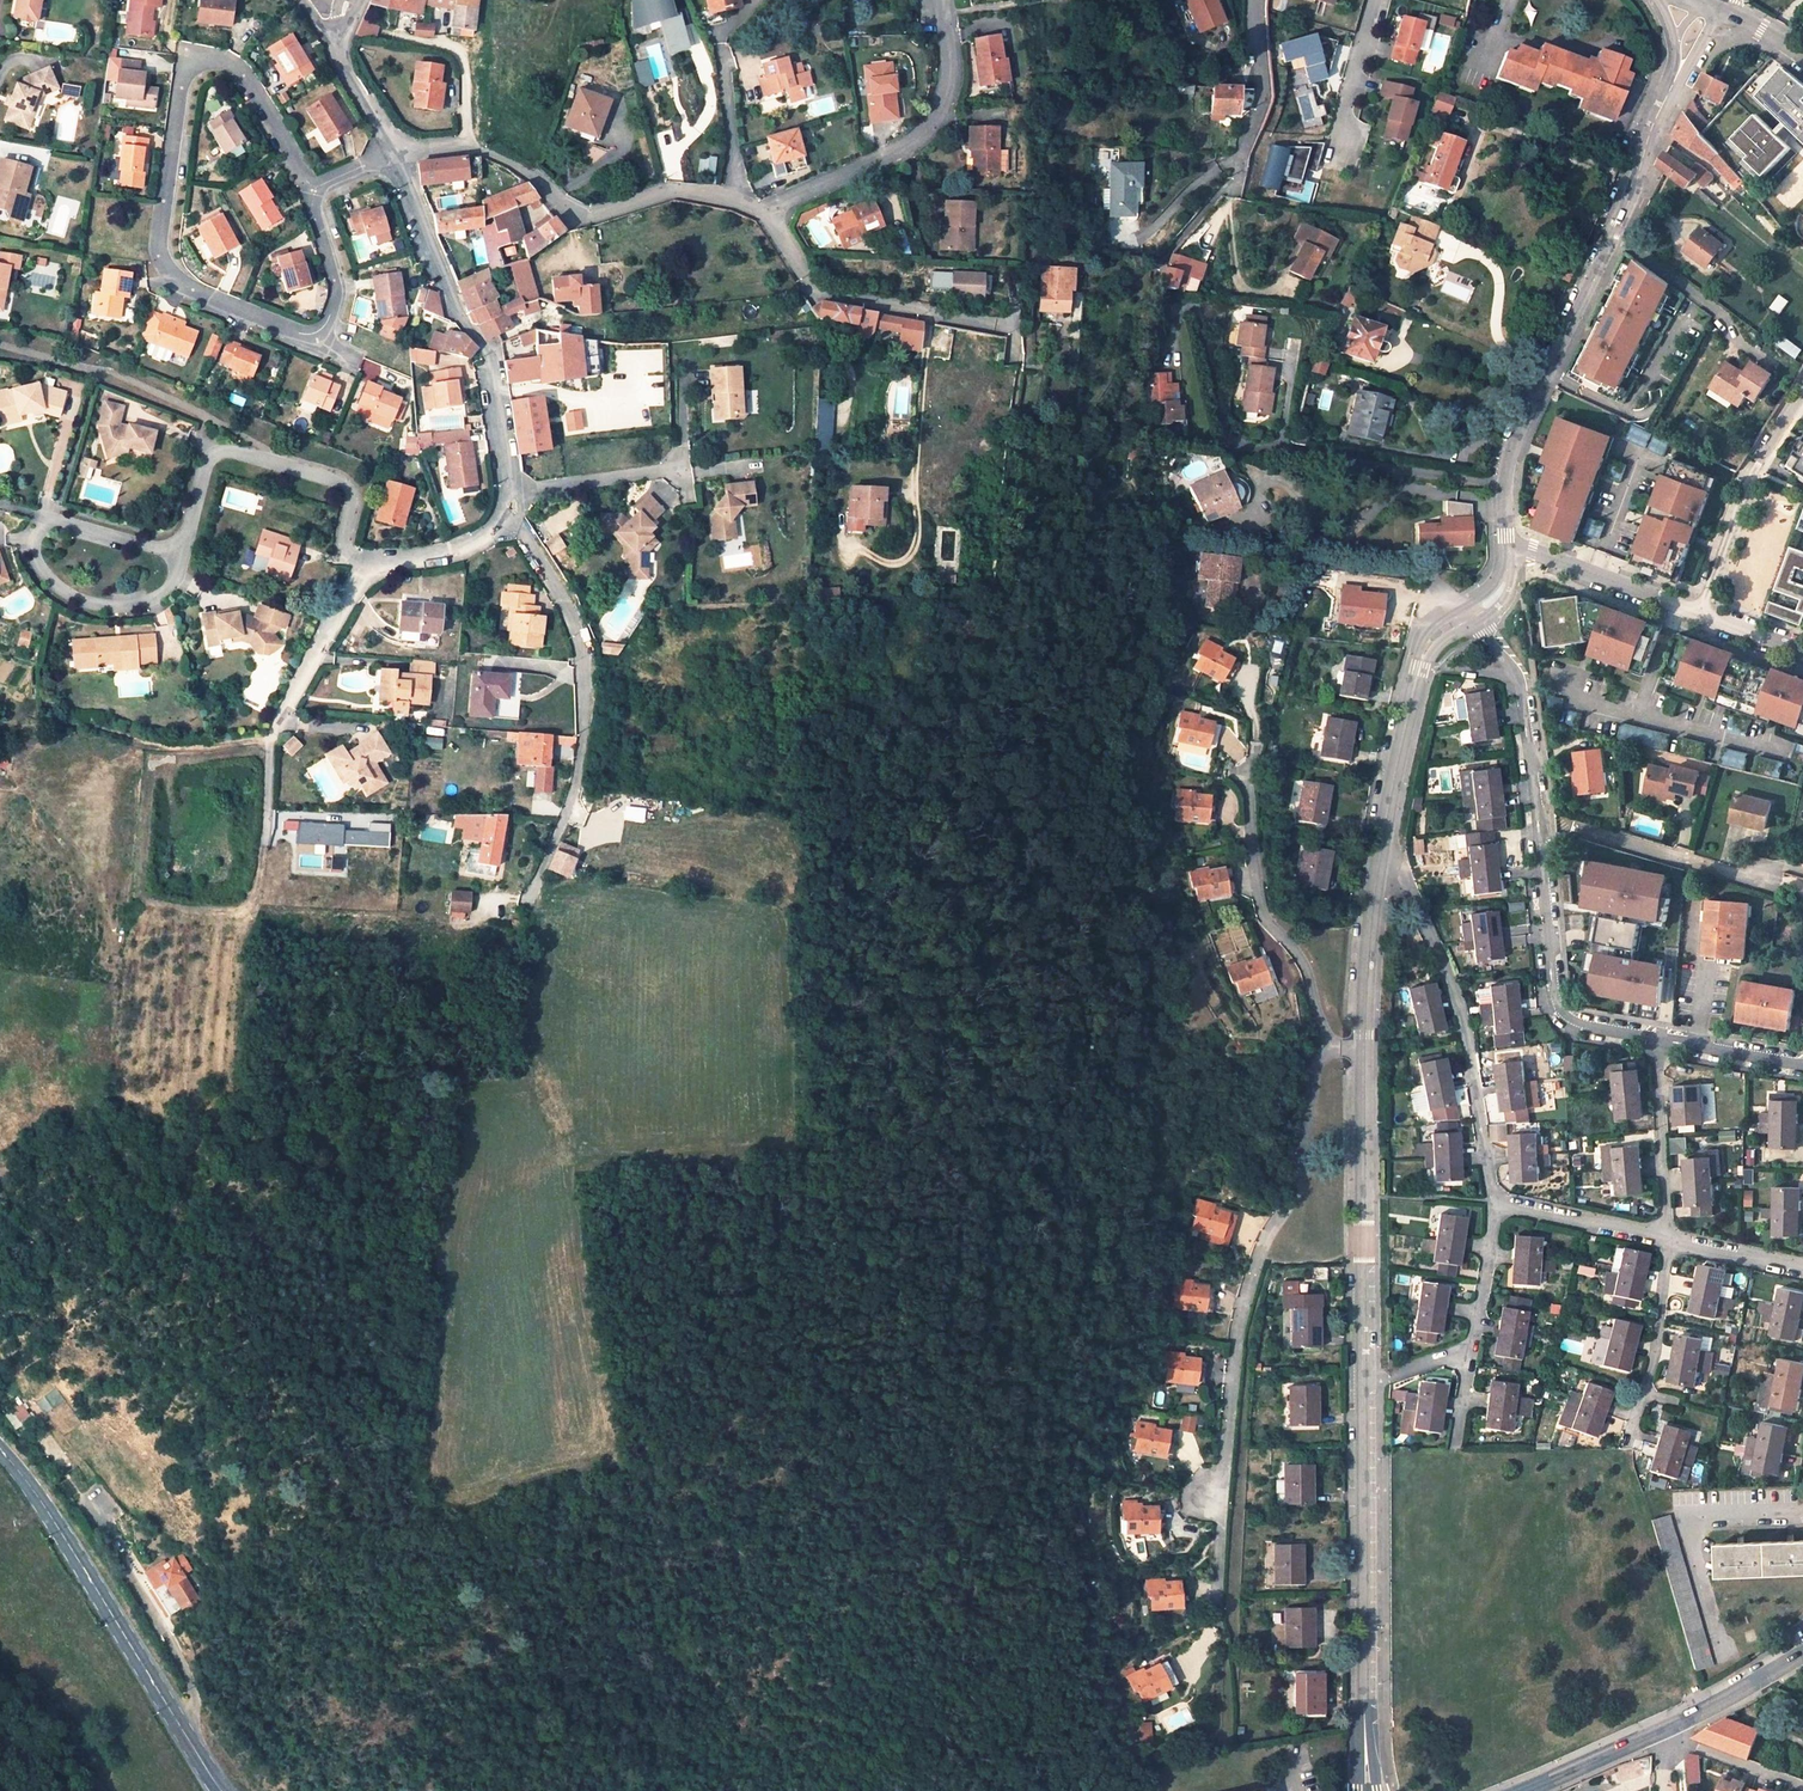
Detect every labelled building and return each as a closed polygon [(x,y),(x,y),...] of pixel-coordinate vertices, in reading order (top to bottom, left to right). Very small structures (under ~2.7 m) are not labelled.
[(11,19),(19,20),(18,24),(25,25),(26,22),(32,23),(36,0),(15,0),(11,19)] [(158,0),(128,0),(124,31),(149,34),(151,19),(148,19),(151,4),(157,4),(158,0)] [(234,0),(199,0),(196,22),(230,25),(234,0)] [(419,12),(422,2),(422,0),(370,0),(370,1),(419,12)] [(472,27),(476,0),(454,0),(453,7),(451,25),(472,27)] [(632,27),(649,23),(647,17),(661,13),(663,19),(660,20),(668,53),(684,49),(676,16),(674,16),(672,10),(673,10),(670,0),(632,0),(632,27)] [(711,14),(732,10),(730,0),(708,0),(711,14)] [(732,10),(738,9),(737,0),(730,0),(732,10)] [(1223,21),(1214,0),(1187,0),(1200,30),(1223,21)] [(1435,17),(1418,13),(1416,20),(1401,16),(1389,59),(1413,65),(1422,28),(1431,30),(1435,17)] [(358,35),(376,39),(380,24),(361,19),(358,35)] [(413,34),(430,35),(432,23),(415,22),(413,34)] [(471,34),(472,27),(451,25),(450,33),(471,34)] [(269,47),(278,63),(285,75),(282,77),(287,85),(312,69),(291,34),(269,47)] [(1004,81),(1002,71),(1007,70),(1004,51),(1000,52),(998,37),(975,40),(978,57),(981,57),(982,62),(977,62),(980,85),(1004,81)] [(1303,59),(1309,85),(1327,81),(1338,43),(1317,37),(1281,45),(1284,64),(1303,59)] [(603,47),(602,40),(578,43),(576,51),(603,47)] [(1571,58),(1539,46),(1536,55),(1519,48),(1516,56),(1511,54),(1502,51),(1492,76),(1513,85),(1515,80),(1531,86),(1534,81),(1535,76),(1550,82),(1560,86),(1568,89),(1583,94),(1581,98),(1579,104),(1596,111),(1595,115),(1609,121),(1620,94),(1616,93),(1624,74),(1621,73),(1625,61),(1599,51),(1595,61),(1592,67),(1584,63),(1571,58)] [(782,89),(787,87),(791,101),(805,97),(802,87),(811,84),(808,73),(803,75),(800,65),(789,68),(786,58),(762,65),(766,78),(760,79),(765,96),(782,90),(782,89)] [(1592,67),(1595,61),(1586,58),(1584,63),(1592,67)] [(139,63),(120,61),(115,97),(127,98),(139,100),(138,106),(152,108),(155,89),(148,88),(142,87),(143,75),(138,74),(139,63)] [(278,63),(275,65),(282,77),(285,75),(278,63)] [(443,84),(438,84),(441,67),(416,63),(413,84),(421,85),(420,91),(416,90),(413,106),(431,109),(433,97),(441,98),(443,84)] [(893,91),(887,92),(884,64),(863,67),(870,121),(896,117),(893,91)] [(884,64),(887,92),(893,91),(889,64),(884,64)] [(647,66),(636,69),(642,90),(653,87),(647,66)] [(45,68),(20,78),(17,86),(14,85),(7,104),(8,105),(4,115),(13,119),(13,120),(14,124),(25,129),(29,118),(26,113),(29,107),(34,105),(37,96),(54,89),(45,68)] [(1802,144),(1802,88),(1781,69),(1756,96),(1802,144)] [(1722,102),(1730,85),(1707,73),(1698,90),(1722,102)] [(1624,74),(1616,93),(1620,94),(1628,75),(1624,74)] [(1535,76),(1534,81),(1549,86),(1550,82),(1535,76)] [(1531,86),(1515,80),(1513,85),(1529,91),(1531,86)] [(1411,89),(1383,82),(1380,93),(1392,97),(1386,119),(1388,119),(1384,135),(1404,140),(1414,103),(1407,101),(1411,89)] [(1179,84),(1179,93),(1192,93),(1193,85),(1179,84)] [(61,96),(79,98),(80,87),(62,85),(61,96)] [(1224,87),(1213,86),(1210,113),(1223,114),(1234,114),(1248,110),(1252,97),(1251,88),(1247,88),(1236,88),(1224,87)] [(1583,94),(1568,89),(1567,93),(1581,98),(1583,94)] [(610,101),(578,90),(565,126),(577,131),(576,134),(593,141),(601,119),(603,119),(610,101)] [(1431,107),(1446,113),(1452,98),(1437,92),(1431,107)] [(1308,127),(1322,123),(1312,93),(1298,97),(1308,127)] [(306,108),(318,126),(321,125),(329,138),(348,126),(328,94),(306,108)] [(441,98),(433,97),(431,109),(439,110),(441,98)] [(1595,115),(1596,111),(1579,104),(1577,109),(1595,115)] [(1441,126),(1446,113),(1431,107),(1426,120),(1441,126)] [(224,154),(243,142),(230,120),(233,118),(228,110),(208,122),(213,129),(210,132),(224,154)] [(1238,120),(1248,110),(1234,114),(1234,120),(1238,120)] [(1712,123),(1698,111),(1691,119),(1703,134),(1712,123)] [(1700,152),(1701,151),(1710,159),(1717,151),(1703,134),(1691,119),(1686,113),(1679,126),(1674,137),(1700,152)] [(1756,114),(1734,139),(1750,156),(1748,159),(1763,176),(1789,148),(1756,114)] [(13,128),(14,124),(13,120),(13,119),(4,115),(1,124),(13,128)] [(326,140),(329,138),(321,125),(318,126),(326,140)] [(997,128),(969,129),(969,151),(974,150),(974,156),(974,173),(996,173),(997,128)] [(767,138),(775,164),(802,155),(800,147),(795,130),(767,138)] [(1460,143),(1431,132),(1427,143),(1435,146),(1434,150),(1429,162),(1428,166),(1424,165),(1418,181),(1450,193),(1453,191),(1457,180),(1456,178),(1448,175),(1456,155),(1460,143)] [(147,138),(122,136),(118,169),(140,172),(141,162),(143,149),(146,150),(147,138)] [(1272,144),(1261,183),(1276,188),(1275,193),(1288,197),(1290,190),(1303,193),(1307,179),(1302,178),(1305,168),(1317,171),(1325,142),(1303,141),(1302,146),(1288,145),(1287,148),(1272,144)] [(1386,145),(1375,142),(1372,154),(1383,157),(1386,145)] [(802,155),(804,161),(810,159),(805,145),(800,147),(802,155)] [(1717,151),(1710,159),(1710,160),(1715,166),(1730,179),(1736,173),(1731,168),(1719,154),(1717,151)] [(1698,162),(1691,170),(1665,153),(1662,159),(1658,165),(1686,186),(1695,177),(1705,186),(1714,176),(1702,165),(1698,162)] [(806,167),(804,161),(802,155),(775,164),(779,176),(806,167)] [(1448,175),(1456,178),(1463,158),(1456,155),(1448,175)] [(479,157),(417,164),(419,185),(480,178),(479,157)] [(8,214),(6,220),(20,224),(26,200),(21,198),(28,170),(0,163),(0,212),(8,214)] [(1111,215),(1131,215),(1132,202),(1132,187),(1138,187),(1138,165),(1111,164),(1111,215)] [(268,196),(257,179),(236,192),(259,228),(275,217),(264,199),(268,196)] [(494,248),(521,239),(527,259),(564,233),(552,219),(535,231),(536,233),(527,240),(523,237),(515,208),(527,203),(537,200),(525,184),(481,202),(481,208),(482,228),(490,271),(501,268),(494,248)] [(1132,187),(1132,202),(1136,203),(1147,203),(1147,187),(1138,187),(1132,187)] [(537,200),(527,203),(532,211),(541,206),(539,203),(537,200)] [(870,200),(850,209),(851,212),(853,215),(847,218),(845,214),(832,220),(842,243),(863,233),(881,225),(870,200)] [(943,231),(940,230),(939,248),(971,250),(974,204),(945,202),(944,226),(943,231)] [(1393,217),(1397,208),(1392,206),(1390,212),(1388,215),(1393,217)] [(386,230),(380,208),(360,214),(359,211),(349,214),(355,234),(364,231),(366,237),(372,235),(386,230)] [(433,216),(436,234),(482,228),(481,208),(433,216)] [(1388,215),(1390,212),(1381,208),(1376,220),(1382,220),(1386,221),(1388,215)] [(1400,245),(1398,250),(1395,258),(1399,265),(1411,269),(1418,267),(1421,258),(1431,262),(1435,251),(1429,248),(1439,224),(1413,214),(1409,225),(1399,221),(1392,241),(1400,245)] [(237,244),(220,215),(197,228),(214,258),(237,244)] [(532,228),(535,231),(552,219),(549,215),(532,228)] [(1331,238),(1302,223),(1293,238),(1301,242),(1287,269),(1304,278),(1319,252),(1322,254),(1331,238)] [(1685,250),(1706,265),(1723,241),(1703,226),(1685,250)] [(386,230),(372,235),(376,246),(390,242),(386,230)] [(865,237),(863,233),(842,243),(844,247),(865,237)] [(1336,240),(1331,238),(1322,254),(1327,256),(1336,240)] [(1390,246),(1398,250),(1400,245),(1392,241),(1390,246)] [(1074,259),(1086,260),(1087,250),(1075,249),(1074,259)] [(310,285),(300,251),(277,257),(287,292),(310,285)] [(1164,265),(1157,286),(1182,290),(1183,288),(1185,282),(1187,275),(1198,279),(1202,264),(1193,261),(1182,258),(1171,255),(1167,266),(1164,265)] [(6,272),(15,274),(17,261),(0,257),(0,271),(6,272)] [(1086,267),(1086,260),(1074,259),(1074,266),(1086,267)] [(526,260),(510,265),(517,289),(532,284),(526,260)] [(1601,332),(1595,329),(1574,370),(1582,374),(1580,380),(1605,393),(1607,387),(1615,391),(1644,336),(1642,335),(1649,320),(1651,321),(1664,297),(1662,296),(1668,283),(1636,260),(1623,287),(1621,293),(1615,290),(1603,314),(1608,317),(1604,325),(1601,332)] [(383,276),(398,274),(397,266),(381,268),(383,276)] [(1070,311),(1072,269),(1043,267),(1040,309),(1070,311)] [(455,281),(460,293),(487,282),(490,281),(487,269),(455,281)] [(130,273),(102,270),(99,293),(94,293),(92,305),(97,305),(96,315),(119,318),(122,296),(126,297),(130,273)] [(982,297),(983,274),(951,272),(950,293),(971,294),(971,297),(982,297)] [(383,319),(383,320),(377,334),(394,341),(405,316),(398,274),(383,276),(372,278),(375,298),(380,297),(383,319)] [(592,315),(598,314),(595,285),(579,287),(578,278),(552,280),(554,303),(572,301),(573,306),(577,306),(578,316),(592,315)] [(497,296),(487,282),(460,293),(464,305),(468,312),(472,311),(493,302),(497,296)] [(536,299),(532,284),(517,289),(519,297),(521,304),(536,299)] [(1348,285),(1338,302),(1348,306),(1351,301),(1356,304),(1361,291),(1348,285)] [(419,310),(447,317),(436,293),(425,290),(419,310)] [(1771,306),(1780,313),(1789,301),(1779,294),(1771,306)] [(380,297),(375,298),(379,321),(383,320),(383,319),(380,297)] [(506,317),(523,310),(521,304),(519,297),(495,309),(499,316),(478,325),(485,340),(496,335),(509,329),(506,317)] [(536,299),(521,304),(523,310),(525,316),(541,311),(537,298),(536,299)] [(472,311),(477,323),(478,325),(499,316),(495,309),(493,302),(472,311)] [(900,338),(919,340),(921,321),(861,310),(822,303),(819,318),(855,323),(854,328),(857,334),(866,336),(872,331),(873,327),(901,331),(900,338)] [(477,323),(472,311),(468,312),(470,317),(472,322),(477,323)] [(158,313),(147,341),(169,351),(184,357),(194,331),(179,324),(165,319),(166,316),(158,313)] [(1241,344),(1240,354),(1250,355),(1265,357),(1266,348),(1264,348),(1268,316),(1249,313),(1248,321),(1239,320),(1236,344),(1241,344)] [(818,322),(854,328),(855,323),(819,318),(818,322)] [(1385,342),(1389,331),(1353,319),(1341,351),(1369,361),(1373,349),(1381,351),(1386,350),(1387,347),(1385,342)] [(434,330),(427,346),(441,351),(447,335),(434,330)] [(475,347),(462,334),(461,333),(450,331),(447,337),(444,344),(440,353),(467,358),(475,347)] [(580,338),(534,332),(535,347),(537,358),(504,363),(507,382),(539,377),(540,384),(584,376),(599,375),(595,340),(580,338)] [(521,348),(535,347),(534,332),(520,336),(521,348)] [(210,334),(203,351),(207,353),(214,336),(210,334)] [(1776,342),(1795,356),(1801,349),(1781,334),(1776,342)] [(214,336),(207,353),(211,355),(218,338),(214,336)] [(169,351),(147,341),(144,350),(147,354),(160,360),(166,359),(169,351)] [(226,341),(218,361),(226,364),(225,367),(237,371),(248,376),(255,356),(245,351),(234,347),(235,344),(226,341)] [(429,351),(408,347),(409,362),(428,364),(429,351)] [(1250,355),(1249,364),(1264,366),(1265,357),(1250,355)] [(1322,374),(1325,363),(1313,360),(1309,370),(1322,374)] [(1739,373),(1741,371),(1727,363),(1711,387),(1740,405),(1747,394),(1749,395),(1750,394),(1757,398),(1772,374),(1752,362),(1745,374),(1744,376),(1739,373)] [(1264,366),(1249,364),(1242,411),(1272,416),(1274,394),(1270,393),(1274,367),(1264,366)] [(737,368),(708,369),(709,394),(714,394),(714,403),(711,403),(711,420),(727,420),(733,415),(738,415),(737,392),(737,368)] [(421,374),(422,385),(430,384),(432,394),(434,407),(458,405),(457,397),(456,388),(460,387),(457,370),(421,374)] [(1155,393),(1155,400),(1176,399),(1176,386),(1172,386),(1171,372),(1158,373),(1159,393),(1155,393)] [(319,379),(328,383),(331,377),(321,373),(319,379)] [(1151,373),(1151,400),(1155,400),(1155,393),(1159,393),(1158,373),(1151,373)] [(310,375),(300,400),(327,411),(336,386),(328,383),(319,379),(310,375)] [(381,388),(366,382),(357,403),(362,405),(372,409),(371,412),(391,420),(397,405),(400,399),(390,395),(379,391),(381,388)] [(18,415),(17,413),(29,410),(30,413),(40,411),(56,415),(61,394),(32,387),(6,393),(5,390),(1,391),(2,394),(0,394),(0,419),(18,415)] [(1313,410),(1317,392),(1304,389),(1300,407),(1313,410)] [(1348,431),(1378,438),(1381,422),(1384,412),(1388,412),(1390,400),(1358,393),(1348,431)] [(434,407),(432,394),(424,395),(426,408),(434,407)] [(518,455),(548,450),(540,398),(510,403),(518,455)] [(1177,405),(1176,399),(1158,400),(1159,422),(1170,423),(1171,420),(1183,420),(1183,405),(1177,405)] [(832,451),(833,401),(817,401),(816,451),(832,451)] [(124,408),(106,402),(100,423),(101,427),(107,453),(126,449),(150,457),(157,434),(132,427),(131,428),(127,427),(124,427),(122,428),(120,424),(124,408)] [(372,409),(362,405),(358,416),(388,428),(391,420),(371,412),(372,409)] [(403,407),(397,405),(391,420),(397,422),(403,407)] [(1558,416),(1546,449),(1553,452),(1550,459),(1537,494),(1546,498),(1537,521),(1551,525),(1548,532),(1570,540),(1592,481),(1590,480),(1594,467),(1597,468),(1609,435),(1558,416)] [(1628,420),(1621,435),(1644,446),(1651,431),(1628,420)] [(468,429),(415,433),(416,446),(429,445),(444,445),(470,441),(468,429)] [(1303,444),(1305,433),(1294,431),(1291,442),(1303,444)] [(1654,432),(1647,447),(1662,454),(1669,439),(1654,432)] [(475,484),(470,441),(444,445),(449,488),(475,484)] [(1798,456),(1795,454),(1793,457),(1794,459),(1788,468),(1802,477),(1802,449),(1798,456)] [(79,474),(85,475),(88,462),(93,464),(94,460),(83,457),(79,474)] [(1609,458),(1603,475),(1618,480),(1624,464),(1609,458)] [(1699,468),(1672,458),(1649,518),(1652,519),(1649,526),(1647,526),(1633,563),(1678,579),(1693,543),(1691,542),(1692,538),(1693,534),(1696,535),(1718,477),(1698,470),(1699,468)] [(1737,465),(1728,461),(1726,466),(1734,470),(1737,465)] [(1183,488),(1198,518),(1229,503),(1232,510),(1235,508),(1237,505),(1239,502),(1240,499),(1240,497),(1240,493),(1239,489),(1236,486),(1233,483),(1229,480),(1224,470),(1223,469),(1183,488)] [(412,488),(387,481),(376,520),(398,525),(403,506),(407,507),(412,488)] [(714,512),(708,517),(709,541),(728,539),(727,519),(733,512),(740,506),(754,505),(752,482),(724,484),(725,494),(718,501),(721,505),(714,512)] [(859,488),(850,488),(848,523),(862,524),(876,525),(877,511),(882,511),(883,495),(859,493),(859,488)] [(1650,496),(1634,490),(1629,506),(1644,512),(1650,496)] [(616,537),(625,546),(623,548),(624,549),(624,554),(630,560),(629,568),(646,569),(647,552),(656,544),(647,533),(653,528),(649,523),(662,511),(648,495),(635,508),(639,513),(634,517),(635,524),(631,527),(621,516),(601,513),(598,530),(607,531),(606,536),(612,537),(616,537)] [(711,508),(714,512),(721,505),(718,501),(711,508)] [(1420,524),(1420,551),(1444,551),(1444,545),(1463,545),(1462,519),(1471,519),(1470,504),(1446,501),(1447,519),(1441,518),(1441,524),(1420,524)] [(1201,525),(1233,511),(1232,510),(1229,503),(1198,518),(1201,525)] [(407,507),(403,506),(398,525),(402,527),(407,507)] [(1603,522),(1587,517),(1582,533),(1597,538),(1603,522)] [(1470,519),(1462,519),(1463,545),(1471,544),(1470,519)] [(285,579),(294,552),(276,547),(278,538),(264,533),(257,554),(252,569),(266,574),(265,577),(272,579),(273,576),(285,579)] [(612,537),(623,548),(625,546),(616,537),(612,537)] [(278,538),(276,547),(294,552),(297,544),(278,538)] [(1790,547),(1774,589),(1801,599),(1797,611),(1770,600),(1766,612),(1801,625),(1802,619),(1802,552),(1790,547)] [(8,574),(0,548),(0,576),(8,574)] [(1238,557),(1202,553),(1199,577),(1208,579),(1205,606),(1226,609),(1231,610),(1235,582),(1238,557)] [(645,581),(646,569),(629,568),(628,580),(645,581)] [(954,582),(954,574),(941,573),(940,581),(954,582)] [(0,576),(0,584),(11,581),(8,574),(0,576)] [(505,586),(504,594),(528,596),(529,588),(505,586)] [(841,598),(841,588),(824,589),(824,599),(841,598)] [(807,590),(807,599),(817,599),(824,599),(824,589),(807,590)] [(1378,626),(1383,595),(1358,592),(1353,623),(1378,626)] [(542,618),(537,618),(533,617),(534,607),(530,607),(531,597),(528,596),(504,594),(501,594),(500,605),(507,606),(511,606),(509,631),(507,643),(538,647),(542,618)] [(1585,596),(1549,599),(1550,619),(1553,619),(1555,643),(1589,641),(1589,635),(1592,635),(1598,638),(1593,652),(1646,672),(1663,625),(1642,617),(1631,613),(1629,619),(1622,616),(1624,611),(1593,599),(1585,602),(1585,596)] [(437,647),(440,607),(401,604),(397,643),(437,647)] [(244,637),(254,640),(262,649),(272,652),(281,641),(277,637),(269,626),(260,623),(261,620),(283,629),(287,630),(292,617),(263,606),(258,619),(239,611),(239,614),(225,616),(225,613),(216,615),(215,613),(202,615),(208,649),(222,646),(221,641),(244,637)] [(269,626),(277,637),(283,629),(261,620),(260,623),(269,626)] [(1680,632),(1665,674),(1702,688),(1705,679),(1712,682),(1709,692),(1738,703),(1774,717),(1778,706),(1785,709),(1782,717),(1802,725),(1802,722),(1802,677),(1796,674),(1793,682),(1786,680),(1788,675),(1724,652),(1722,657),(1715,654),(1718,645),(1704,640),(1680,632)] [(68,640),(69,669),(93,668),(92,665),(118,664),(118,670),(131,670),(130,666),(130,663),(149,662),(147,636),(128,637),(129,640),(107,641),(107,638),(68,640)] [(244,637),(221,641),(222,646),(241,642),(252,646),(254,640),(244,637)] [(1220,681),(1231,660),(1217,652),(1218,650),(1205,642),(1198,654),(1200,656),(1195,666),(1220,681)] [(1339,695),(1363,699),(1370,661),(1346,657),(1339,695)] [(1238,664),(1231,660),(1220,681),(1226,684),(1226,685),(1238,664)] [(1373,661),(1370,661),(1363,699),(1366,700),(1373,661)] [(392,701),(396,701),(395,708),(405,709),(405,702),(426,703),(428,677),(407,675),(407,676),(406,683),(394,682),(395,675),(395,671),(380,670),(378,690),(379,690),(379,700),(392,701)] [(472,675),(469,715),(489,717),(491,697),(505,698),(507,678),(472,675)] [(1493,716),(1490,717),(1486,693),(1463,696),(1466,721),(1469,743),(1493,740),(1491,727),(1495,726),(1493,716)] [(1586,713),(1570,710),(1567,724),(1582,728),(1586,713)] [(1179,740),(1207,747),(1212,724),(1196,720),(1197,718),(1182,714),(1179,728),(1181,728),(1179,740)] [(1320,756),(1344,760),(1351,723),(1326,719),(1320,756)] [(1674,735),(1624,722),(1620,739),(1670,752),(1674,735)] [(1354,723),(1351,723),(1344,760),(1347,761),(1354,723)] [(1220,726),(1212,724),(1207,747),(1214,749),(1220,726)] [(547,768),(549,740),(550,735),(507,731),(507,738),(517,739),(515,765),(534,767),(532,791),(546,792),(549,768),(547,768)] [(576,737),(553,735),(553,741),(556,741),(555,744),(574,745),(576,737)] [(346,754),(342,746),(325,755),(332,768),(341,770),(346,779),(347,781),(351,779),(356,787),(361,784),(367,793),(385,783),(374,763),(389,754),(378,736),(353,750),(355,754),(348,758),(346,754)] [(294,737),(283,746),(291,756),(302,747),(294,737)] [(1795,758),(1802,760),(1802,743),(1800,742),(1795,758)] [(1725,748),(1721,764),(1746,770),(1750,754),(1725,748)] [(1575,753),(1577,773),(1580,772),(1582,792),(1605,790),(1600,750),(1575,753)] [(1785,762),(1762,757),(1758,774),(1782,779),(1785,762)] [(1673,765),(1671,770),(1655,765),(1653,774),(1649,773),(1644,791),(1655,793),(1654,796),(1665,799),(1666,796),(1668,788),(1675,790),(1692,795),(1693,792),(1697,775),(1698,772),(1673,765)] [(346,779),(341,770),(332,768),(340,783),(346,779)] [(1476,829),(1500,827),(1499,817),(1497,804),(1501,804),(1500,795),(1496,795),(1493,771),(1469,774),(1470,777),(1471,788),(1460,789),(1462,800),(1462,808),(1473,807),(1474,812),(1476,829)] [(1582,792),(1580,772),(1577,773),(1574,773),(1576,793),(1582,792)] [(1708,778),(1697,775),(1693,792),(1704,795),(1708,778)] [(1460,789),(1471,788),(1470,777),(1459,778),(1460,789)] [(356,787),(351,779),(347,781),(352,789),(356,787)] [(1296,820),(1320,824),(1327,786),(1303,782),(1296,820)] [(1330,787),(1327,786),(1320,824),(1324,824),(1330,787)] [(1668,788),(1666,796),(1674,798),(1675,790),(1668,788)] [(1177,817),(1205,820),(1208,798),(1192,796),(1192,793),(1177,791),(1175,805),(1178,805),(1177,817)] [(1732,815),(1742,817),(1740,823),(1745,824),(1749,825),(1765,829),(1771,802),(1737,794),(1732,815)] [(1216,799),(1208,798),(1205,820),(1213,821),(1216,799)] [(474,815),(455,815),(453,828),(465,830),(466,821),(473,822),(474,815)] [(479,845),(476,864),(495,867),(504,816),(474,815),(473,822),(483,823),(479,845)] [(298,823),(297,840),(342,843),(342,831),(343,826),(298,823)] [(1420,828),(1421,836),(1436,835),(1435,827),(1420,828)] [(386,845),(386,833),(342,831),(342,843),(386,845)] [(1465,834),(1468,864),(1468,867),(1457,869),(1458,874),(1458,877),(1469,876),(1471,895),(1495,892),(1494,879),(1497,879),(1496,869),(1493,869),(1490,845),(1488,832),(1465,834)] [(476,864),(479,845),(469,843),(466,863),(476,864)] [(568,879),(579,853),(558,844),(546,870),(568,879)] [(1297,885),(1321,890),(1328,851),(1304,846),(1297,885)] [(1332,851),(1328,851),(1321,890),(1324,890),(1332,851)] [(1580,875),(1586,876),(1589,861),(1583,859),(1580,875)] [(1644,870),(1589,860),(1589,861),(1586,876),(1586,880),(1590,881),(1587,895),(1586,906),(1602,909),(1600,916),(1595,943),(1594,952),(1635,960),(1636,950),(1643,916),(1666,921),(1671,898),(1670,898),(1663,896),(1666,882),(1667,877),(1644,873),(1644,870)] [(493,877),(495,867),(476,864),(466,863),(464,872),(481,875),(493,877)] [(1230,868),(1222,870),(1227,892),(1234,891),(1232,880),(1230,868)] [(1198,897),(1227,892),(1222,870),(1206,873),(1205,870),(1191,873),(1193,887),(1196,886),(1198,897)] [(1571,874),(1561,875),(1563,902),(1573,904),(1571,874)] [(1590,881),(1586,880),(1585,882),(1583,882),(1581,894),(1587,895),(1590,881)] [(1673,884),(1666,882),(1663,896),(1670,898),(1673,884)] [(448,912),(468,913),(470,893),(450,891),(448,912)] [(1706,955),(1745,958),(1749,903),(1710,900),(1706,955)] [(1500,946),(1499,937),(1495,938),(1492,913),(1468,915),(1469,923),(1461,923),(1463,941),(1464,950),(1472,950),(1474,962),(1497,959),(1496,947),(1500,946)] [(1594,915),(1589,941),(1595,943),(1600,916),(1594,915)] [(1666,921),(1643,916),(1636,950),(1639,951),(1644,924),(1665,927),(1666,921)] [(1589,971),(1587,983),(1594,984),(1597,964),(1592,963),(1594,952),(1587,951),(1584,970),(1589,971)] [(1635,960),(1594,952),(1592,963),(1597,964),(1594,984),(1592,992),(1632,999),(1633,994),(1662,1000),(1665,966),(1635,960)] [(1267,958),(1259,960),(1268,982),(1275,979),(1267,958)] [(1241,992),(1268,982),(1259,960),(1244,966),(1243,963),(1229,969),(1234,982),(1237,981),(1241,992)] [(1430,984),(1436,1009),(1440,1008),(1434,983),(1430,984)] [(1787,988),(1754,983),(1754,986),(1745,984),(1738,1019),(1790,1028),(1796,993),(1787,992),(1787,988)] [(1440,1008),(1436,1009),(1430,984),(1407,990),(1413,1015),(1402,1017),(1404,1027),(1415,1024),(1418,1036),(1441,1031),(1438,1018),(1442,1018),(1440,1008)] [(1494,1045),(1518,1043),(1517,1032),(1516,1032),(1515,1019),(1519,1019),(1518,1009),(1514,1010),(1512,985),(1488,988),(1490,1005),(1478,1006),(1479,1013),(1480,1025),(1492,1024),(1494,1045)] [(1633,994),(1632,999),(1661,1005),(1662,1000),(1633,994)] [(1573,1055),(1564,1056),(1565,1072),(1574,1071),(1573,1055)] [(1448,1071),(1444,1072),(1441,1059),(1429,1061),(1428,1056),(1417,1058),(1423,1086),(1427,1110),(1431,1110),(1451,1106),(1446,1081),(1450,1081),(1448,1071)] [(1498,1086),(1502,1086),(1505,1111),(1506,1123),(1530,1121),(1529,1111),(1540,1110),(1536,1082),(1526,1083),(1523,1060),(1499,1064),(1501,1076),(1497,1077),(1498,1086)] [(1640,1117),(1638,1091),(1642,1091),(1641,1081),(1637,1082),(1636,1069),(1627,1070),(1624,1070),(1623,1062),(1611,1064),(1614,1094),(1616,1119),(1640,1117)] [(1454,1105),(1455,1105),(1450,1081),(1446,1081),(1451,1106),(1454,1105)] [(1677,1125),(1701,1123),(1698,1084),(1674,1086),(1677,1125)] [(1794,1149),(1795,1124),(1799,1124),(1799,1114),(1795,1114),(1795,1101),(1783,1101),(1783,1095),(1772,1094),(1771,1114),(1760,1114),(1760,1122),(1771,1123),(1771,1148),(1794,1149)] [(1705,1098),(1707,1122),(1717,1121),(1716,1098),(1705,1098)] [(1451,1106),(1431,1110),(1434,1125),(1437,1124),(1454,1122),(1457,1122),(1454,1105),(1451,1106)] [(1457,1181),(1456,1156),(1460,1156),(1459,1147),(1455,1147),(1454,1134),(1454,1122),(1437,1124),(1437,1135),(1431,1135),(1431,1146),(1424,1146),(1424,1158),(1425,1168),(1432,1167),(1433,1182),(1457,1181)] [(1491,1141),(1507,1140),(1507,1125),(1490,1125),(1491,1141)] [(1511,1157),(1515,1157),(1516,1182),(1540,1180),(1539,1166),(1550,1165),(1549,1155),(1549,1145),(1541,1145),(1538,1145),(1537,1134),(1514,1135),(1515,1148),(1510,1148),(1507,1148),(1507,1157),(1511,1157)] [(1612,1148),(1612,1151),(1602,1151),(1604,1171),(1605,1181),(1615,1180),(1617,1195),(1640,1193),(1638,1169),(1642,1168),(1641,1158),(1637,1159),(1636,1146),(1612,1148)] [(1714,1215),(1713,1205),(1715,1205),(1713,1180),(1712,1158),(1688,1159),(1689,1172),(1685,1172),(1685,1182),(1689,1181),(1691,1206),(1697,1206),(1697,1216),(1714,1215)] [(1797,1236),(1797,1211),(1801,1211),(1802,1202),(1798,1202),(1798,1188),(1773,1188),(1773,1210),(1762,1210),(1762,1217),(1773,1218),(1773,1235),(1797,1236)] [(1202,1229),(1220,1235),(1227,1214),(1212,1209),(1212,1205),(1198,1201),(1193,1214),(1196,1215),(1193,1226),(1202,1229)] [(1227,1214),(1220,1235),(1227,1238),(1235,1216),(1227,1214)] [(1460,1252),(1462,1244),(1458,1243),(1462,1218),(1438,1215),(1434,1240),(1423,1238),(1422,1249),(1433,1251),(1432,1262),(1437,1263),(1436,1270),(1454,1273),(1455,1265),(1454,1265),(1456,1252),(1460,1252)] [(1227,1238),(1220,1235),(1202,1229),(1199,1237),(1224,1245),(1227,1238)] [(1516,1236),(1515,1261),(1511,1261),(1510,1271),(1514,1271),(1513,1284),(1537,1285),(1538,1272),(1539,1263),(1540,1238),(1516,1236)] [(1604,1281),(1605,1281),(1613,1283),(1611,1294),(1635,1300),(1637,1287),(1641,1288),(1643,1279),(1639,1278),(1645,1253),(1621,1248),(1621,1250),(1616,1273),(1610,1271),(1606,1271),(1604,1281)] [(1616,1273),(1621,1250),(1614,1248),(1611,1266),(1610,1271),(1616,1273)] [(1645,1253),(1639,1278),(1643,1279),(1648,1254),(1645,1253)] [(1606,1271),(1610,1271),(1611,1266),(1593,1262),(1592,1267),(1606,1271)] [(1555,1264),(1539,1263),(1538,1272),(1555,1273),(1555,1264)] [(1592,1267),(1580,1265),(1579,1271),(1590,1273),(1592,1267)] [(1695,1289),(1699,1290),(1704,1266),(1700,1265),(1695,1289)] [(1704,1266),(1699,1290),(1695,1289),(1692,1298),(1696,1299),(1694,1312),(1716,1317),(1718,1306),(1732,1309),(1735,1299),(1721,1295),(1726,1271),(1704,1266)] [(1175,1306),(1204,1309),(1207,1287),(1191,1285),(1191,1282),(1176,1280),(1174,1294),(1176,1294),(1175,1306)] [(1611,1294),(1613,1283),(1605,1281),(1603,1292),(1611,1294)] [(1282,1282),(1282,1295),(1297,1295),(1297,1282),(1282,1282)] [(1437,1334),(1441,1308),(1444,1309),(1446,1300),(1442,1299),(1444,1286),(1420,1283),(1417,1304),(1402,1302),(1400,1313),(1415,1316),(1413,1331),(1418,1331),(1417,1339),(1434,1341),(1435,1334),(1437,1334)] [(1214,1288),(1207,1287),(1204,1309),(1211,1310),(1214,1288)] [(1802,1339),(1802,1319),(1799,1318),(1802,1295),(1802,1294),(1780,1289),(1776,1306),(1765,1303),(1763,1311),(1762,1319),(1773,1321),(1770,1335),(1802,1342),(1802,1339)] [(1463,1290),(1462,1298),(1469,1299),(1471,1291),(1463,1290)] [(1316,1348),(1315,1309),(1319,1308),(1318,1294),(1297,1295),(1282,1295),(1282,1309),(1291,1309),(1291,1348),(1316,1348)] [(1521,1353),(1522,1347),(1529,1348),(1532,1336),(1533,1329),(1525,1327),(1528,1312),(1522,1311),(1524,1299),(1508,1296),(1505,1308),(1502,1321),(1499,1320),(1498,1323),(1497,1330),(1494,1329),(1492,1338),(1495,1338),(1498,1339),(1495,1355),(1504,1357),(1502,1369),(1517,1371),(1519,1359),(1521,1353)] [(1530,1300),(1524,1299),(1522,1311),(1528,1312),(1530,1300)] [(1601,1365),(1624,1371),(1630,1348),(1634,1349),(1636,1339),(1632,1338),(1636,1325),(1613,1320),(1612,1322),(1606,1321),(1604,1328),(1598,1326),(1595,1338),(1597,1338),(1607,1341),(1606,1346),(1601,1365)] [(1673,1356),(1677,1357),(1672,1382),(1696,1386),(1699,1369),(1709,1371),(1711,1363),(1716,1337),(1705,1335),(1705,1339),(1681,1335),(1678,1348),(1675,1347),(1673,1356)] [(1606,1346),(1595,1344),(1590,1362),(1601,1365),(1606,1346)] [(1628,1372),(1634,1349),(1630,1348),(1624,1371),(1628,1372)] [(1166,1379),(1195,1383),(1198,1360),(1181,1358),(1182,1355),(1167,1353),(1165,1367),(1167,1367),(1166,1379)] [(1672,1382),(1677,1357),(1673,1356),(1669,1381),(1672,1382)] [(1799,1388),(1802,1366),(1802,1363),(1780,1358),(1777,1375),(1765,1373),(1764,1381),(1759,1402),(1771,1405),(1770,1409),(1782,1412),(1783,1408),(1794,1410),(1797,1397),(1800,1398),(1802,1389),(1799,1388)] [(1205,1361),(1198,1360),(1195,1383),(1202,1384),(1205,1361)] [(1412,1429),(1436,1432),(1439,1408),(1443,1408),(1445,1399),(1441,1398),(1442,1385),(1419,1382),(1417,1394),(1405,1393),(1406,1391),(1395,1390),(1388,1393),(1388,1400),(1404,1402),(1403,1410),(1406,1410),(1415,1411),(1412,1429)] [(1486,1404),(1490,1404),(1487,1429),(1510,1432),(1513,1414),(1530,1416),(1531,1409),(1533,1399),(1516,1396),(1517,1386),(1493,1382),(1491,1395),(1487,1394),(1486,1404)] [(1592,1437),(1600,1413),(1604,1414),(1607,1405),(1603,1404),(1607,1392),(1585,1384),(1581,1396),(1569,1392),(1566,1400),(1563,1409),(1575,1413),(1569,1429),(1592,1437)] [(1289,1426),(1314,1425),(1313,1386),(1289,1386),(1289,1426)] [(21,1404),(11,1411),(20,1422),(30,1414),(21,1404)] [(1412,1429),(1415,1411),(1406,1410),(1402,1433),(1411,1434),(1412,1429)] [(1604,1414),(1600,1413),(1592,1437),(1595,1438),(1604,1414)] [(1194,1431),(1195,1416),(1181,1415),(1181,1430),(1194,1431)] [(1135,1448),(1163,1454),(1167,1432),(1152,1428),(1152,1426),(1137,1422),(1134,1436),(1137,1437),(1135,1448)] [(1782,1462),(1784,1452),(1781,1451),(1783,1440),(1787,1441),(1791,1442),(1793,1429),(1762,1422),(1759,1438),(1745,1435),(1744,1444),(1746,1444),(1745,1454),(1755,1456),(1753,1469),(1760,1470),(1766,1472),(1776,1474),(1779,1461),(1782,1462)] [(1655,1446),(1659,1448),(1652,1471),(1674,1478),(1679,1463),(1690,1465),(1692,1457),(1695,1449),(1684,1445),(1688,1433),(1665,1426),(1661,1439),(1657,1438),(1655,1446)] [(1175,1433),(1167,1432),(1163,1454),(1170,1456),(1175,1433)] [(1652,1471),(1659,1448),(1655,1446),(1648,1470),(1652,1471)] [(1284,1504),(1309,1504),(1308,1465),(1284,1465),(1284,1504)] [(1164,1530),(1164,1517),(1157,1517),(1156,1508),(1140,1508),(1140,1505),(1124,1505),(1124,1519),(1127,1519),(1127,1531),(1164,1530)] [(1698,1620),(1696,1613),(1695,1610),(1694,1606),(1692,1599),(1690,1591),(1688,1584),(1686,1578),(1684,1570),(1682,1563),(1680,1556),(1677,1548),(1675,1540),(1672,1531),(1670,1522),(1668,1515),(1651,1520),(1653,1527),(1656,1536),(1658,1545),(1661,1553),(1663,1561),(1665,1568),(1667,1575),(1669,1582),(1671,1589),(1672,1593),(1673,1596),(1675,1604),(1677,1610),(1679,1618),(1680,1625),(1682,1631),(1684,1640),(1686,1647),(1687,1650),(1689,1655),(1691,1663),(1693,1669),(1711,1664),(1709,1657),(1707,1650),(1704,1642),(1702,1635),(1700,1627),(1698,1620)] [(1719,1543),(1720,1576),(1773,1575),(1802,1574),(1802,1540),(1800,1540),(1800,1541),(1793,1541),(1793,1540),(1772,1541),(1752,1542),(1752,1543),(1745,1543),(1745,1542),(1719,1543)] [(1274,1584),(1299,1584),(1298,1545),(1275,1546),(1274,1584)] [(165,1568),(168,1574),(179,1568),(175,1562),(165,1568)] [(172,1580),(185,1573),(189,1570),(185,1564),(179,1568),(168,1574),(172,1580)] [(199,1572),(192,1576),(188,1579),(193,1588),(198,1585),(205,1581),(199,1572)] [(200,1600),(198,1596),(193,1588),(188,1579),(185,1573),(172,1580),(174,1585),(171,1587),(183,1609),(200,1600)] [(1151,1607),(1180,1605),(1179,1582),(1162,1583),(1162,1581),(1147,1581),(1148,1596),(1150,1596),(1151,1607)] [(1186,1582),(1179,1582),(1180,1605),(1188,1605),(1186,1582)] [(164,1601),(172,1596),(164,1583),(156,1588),(164,1601)] [(203,1593),(198,1585),(193,1588),(198,1596),(203,1593)] [(1285,1647),(1309,1647),(1309,1608),(1285,1608),(1285,1647)] [(1165,1662),(1158,1666),(1169,1687),(1176,1684),(1165,1662)] [(1143,1673),(1142,1671),(1137,1673),(1128,1677),(1134,1690),(1137,1689),(1142,1700),(1169,1687),(1158,1666),(1143,1673)] [(1134,1669),(1126,1673),(1128,1677),(1137,1673),(1134,1669)] [(1294,1712),(1319,1713),(1318,1674),(1294,1674),(1294,1712)] [(1692,1737),(1748,1758),(1759,1730),(1726,1717),(1692,1737)] [(1702,1782),(1699,1756),(1689,1752),(1687,1757),(1690,1784),(1702,1782)] [(1721,1778),(1716,1790),(1749,1790),(1750,1789),(1741,1786),(1742,1782),(1733,1779),(1732,1782),(1721,1778)]
